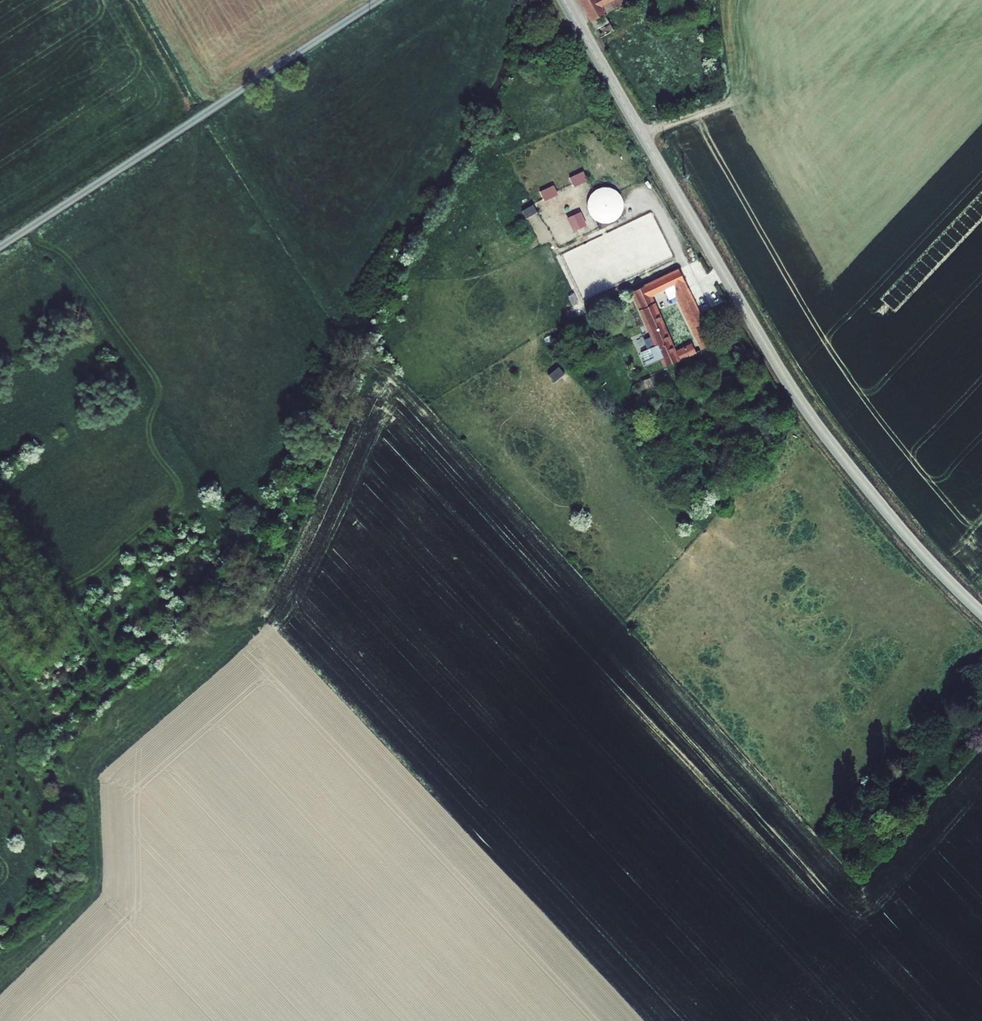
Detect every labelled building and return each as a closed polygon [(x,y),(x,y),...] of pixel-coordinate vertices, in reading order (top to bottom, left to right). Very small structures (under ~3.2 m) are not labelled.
[(592,21),(605,14),(601,6),(612,0),(580,0),(592,21)] [(601,6),(605,14),(630,0),(612,0),(601,6)] [(605,14),(592,21),(596,28),(601,37),(614,29),(605,14)] [(619,219),(620,189),(590,188),(589,218),(619,219)] [(715,344),(680,269),(635,291),(633,292),(658,350),(643,356),(648,370),(663,363),(665,368),(691,357),(687,348),(676,353),(653,300),(676,289),(704,349),(715,344)] [(554,380),(563,372),(557,366),(548,374),(554,380)]
